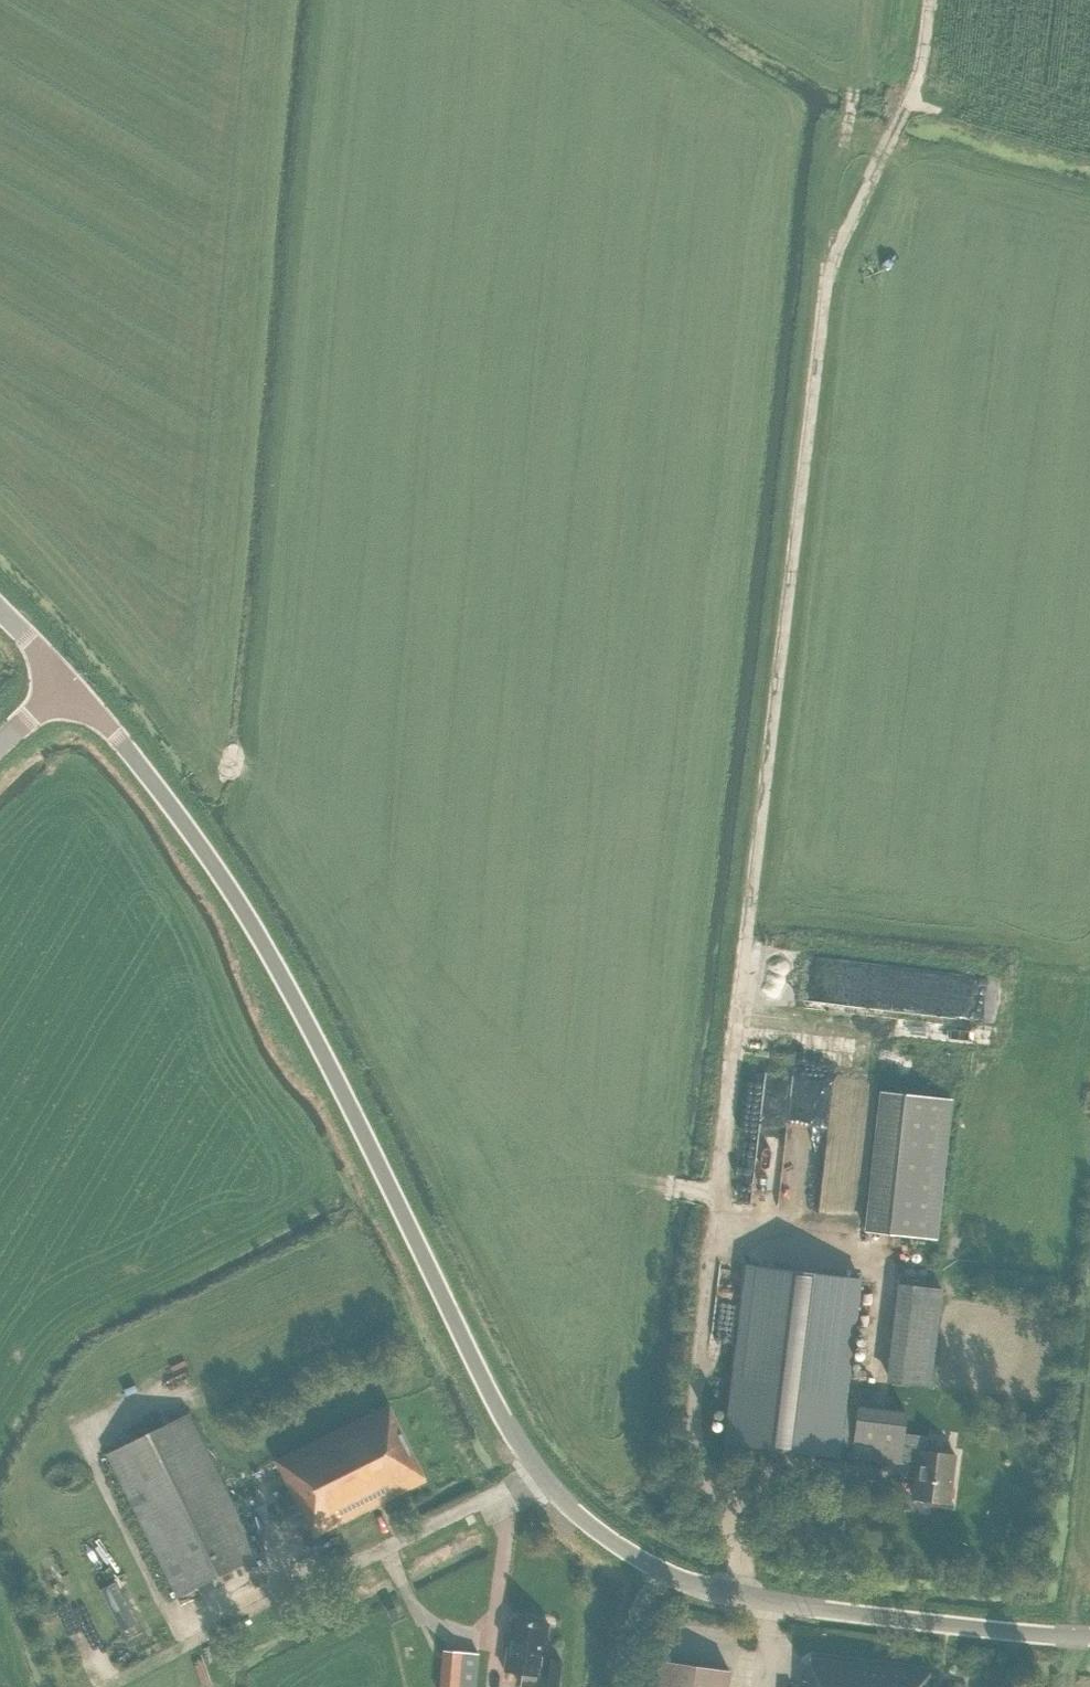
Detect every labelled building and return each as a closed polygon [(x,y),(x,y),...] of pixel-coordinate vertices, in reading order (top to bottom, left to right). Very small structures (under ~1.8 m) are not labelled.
[(936,1238),(951,1100),(884,1092),(867,1231),(936,1238)] [(843,1407),(859,1279),(749,1266),(727,1442),(837,1455),(838,1452),(853,1454),(852,1457),(900,1463),(901,1460),(918,1462),(914,1498),(949,1502),(955,1455),(927,1452),(929,1436),(904,1433),(906,1413),(859,1407),(859,1409),(843,1407)] [(891,1382),(931,1386),(943,1290),(903,1285),(891,1382)] [(305,1515),(315,1535),(425,1481),(388,1405),(276,1461),(290,1490),(274,1497),(285,1519),(301,1511),(303,1516),(305,1515)] [(177,1595),(259,1555),(189,1414),(107,1454),(177,1595)] [(396,1608),(388,1611),(392,1620),(400,1617),(396,1608)] [(511,1618),(504,1670),(522,1673),(520,1686),(558,1686),(562,1660),(544,1658),(549,1623),(511,1618)] [(478,1653),(444,1650),(441,1686),(475,1686),(478,1653)] [(929,1673),(810,1657),(807,1681),(803,1680),(802,1686),(927,1686),(929,1673)] [(662,1661),(658,1686),(727,1686),(729,1670),(662,1661)]
